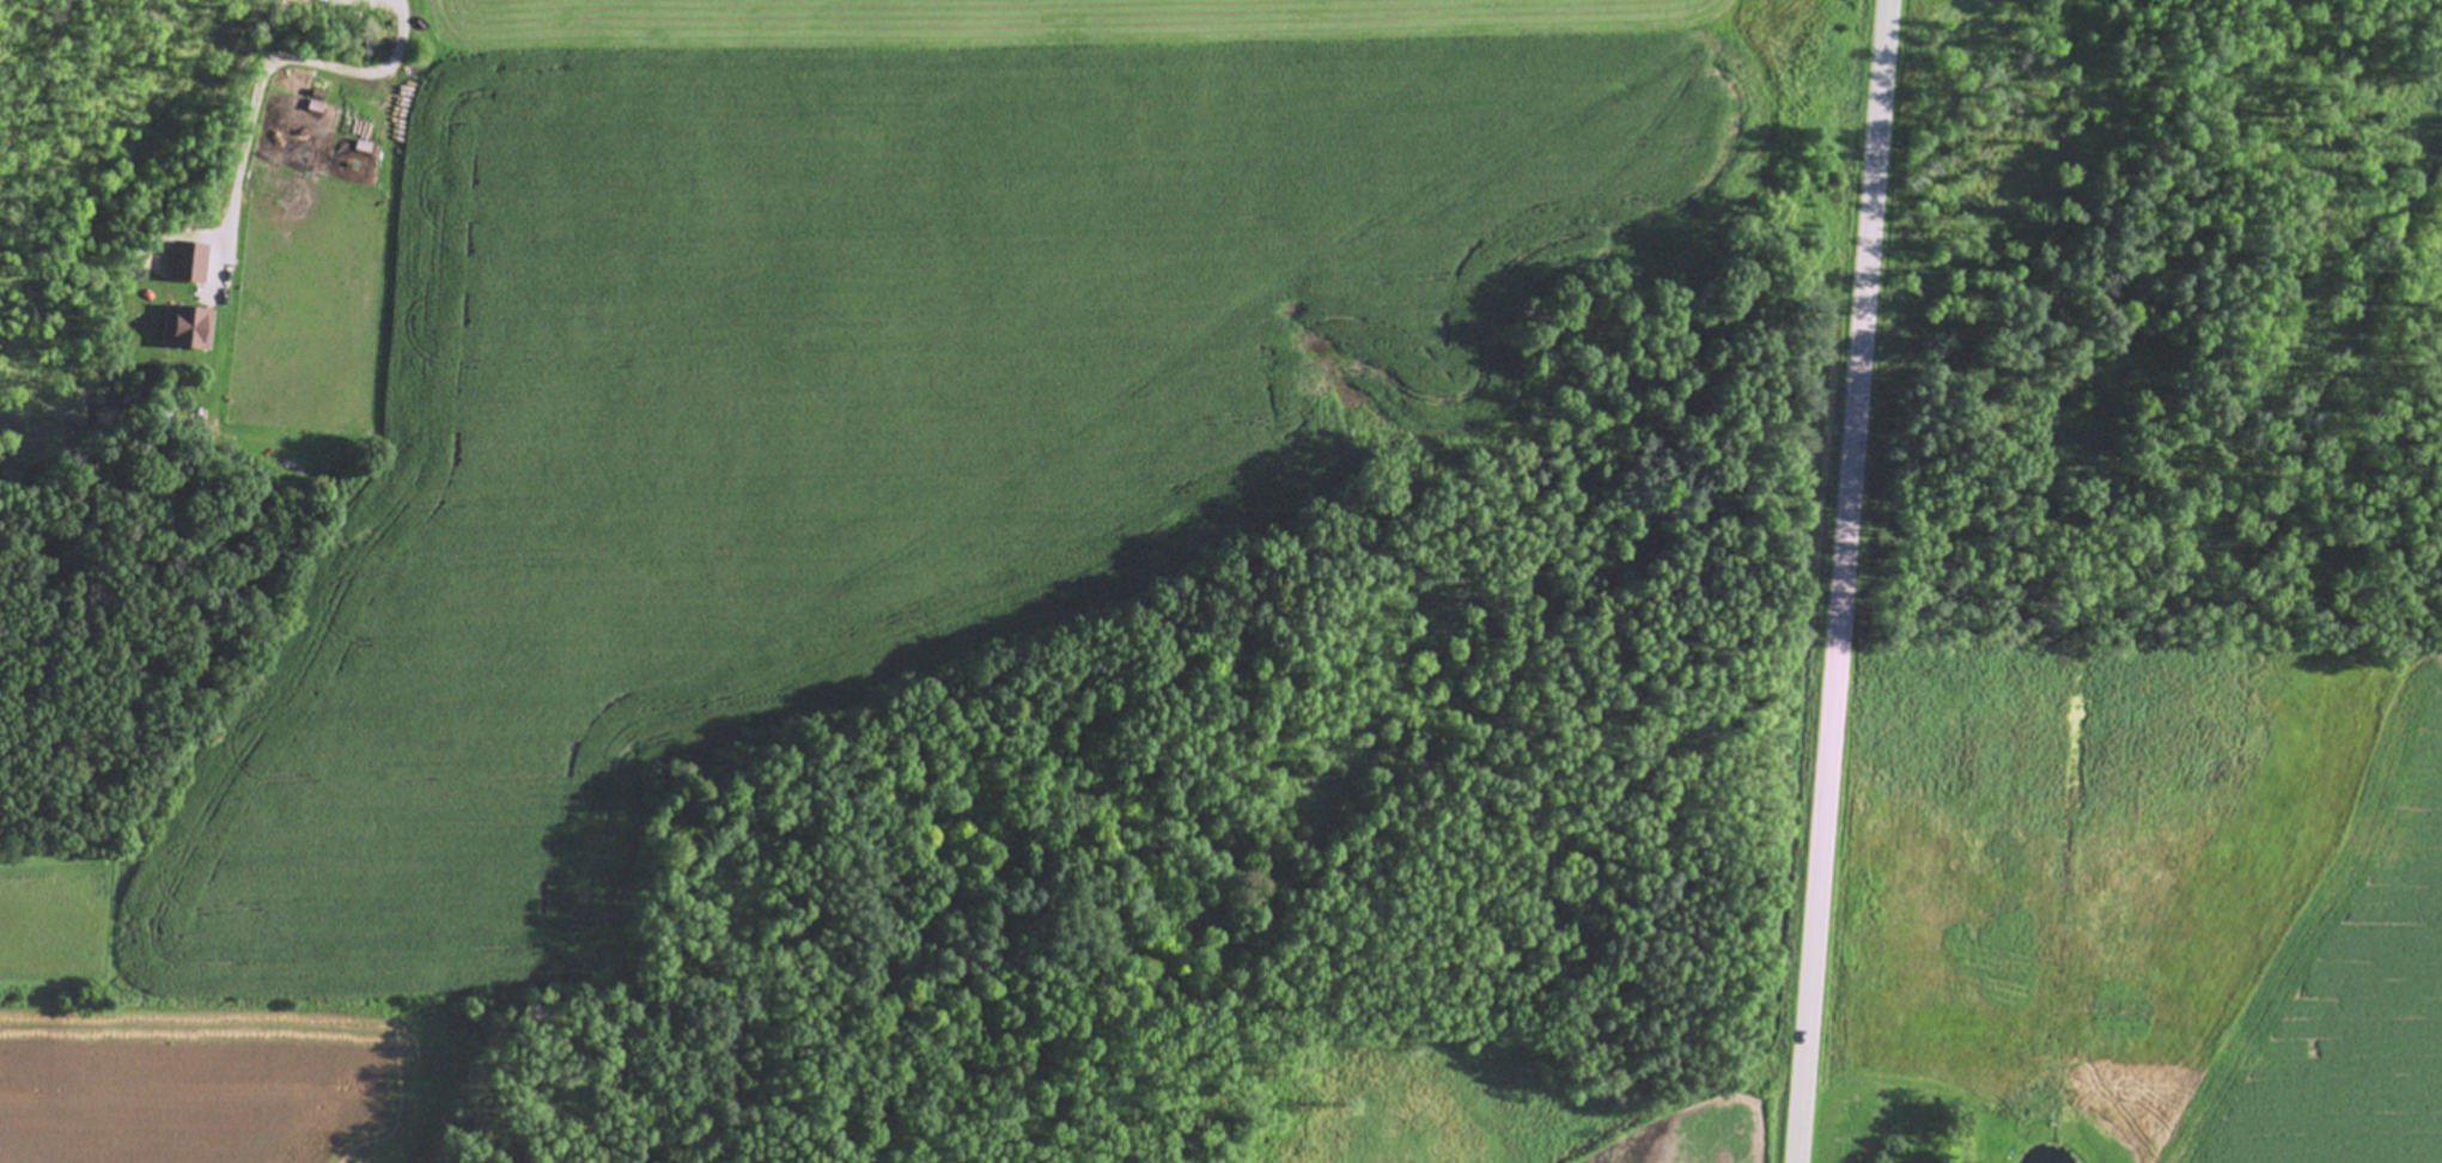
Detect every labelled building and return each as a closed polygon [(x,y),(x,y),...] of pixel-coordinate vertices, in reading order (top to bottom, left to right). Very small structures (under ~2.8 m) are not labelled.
[(308,111),(323,113),(325,93),(311,91),(308,111)] [(170,281),(206,283),(208,244),(171,242),(170,281)] [(163,347),(211,349),(213,309),(165,306),(163,347)]
